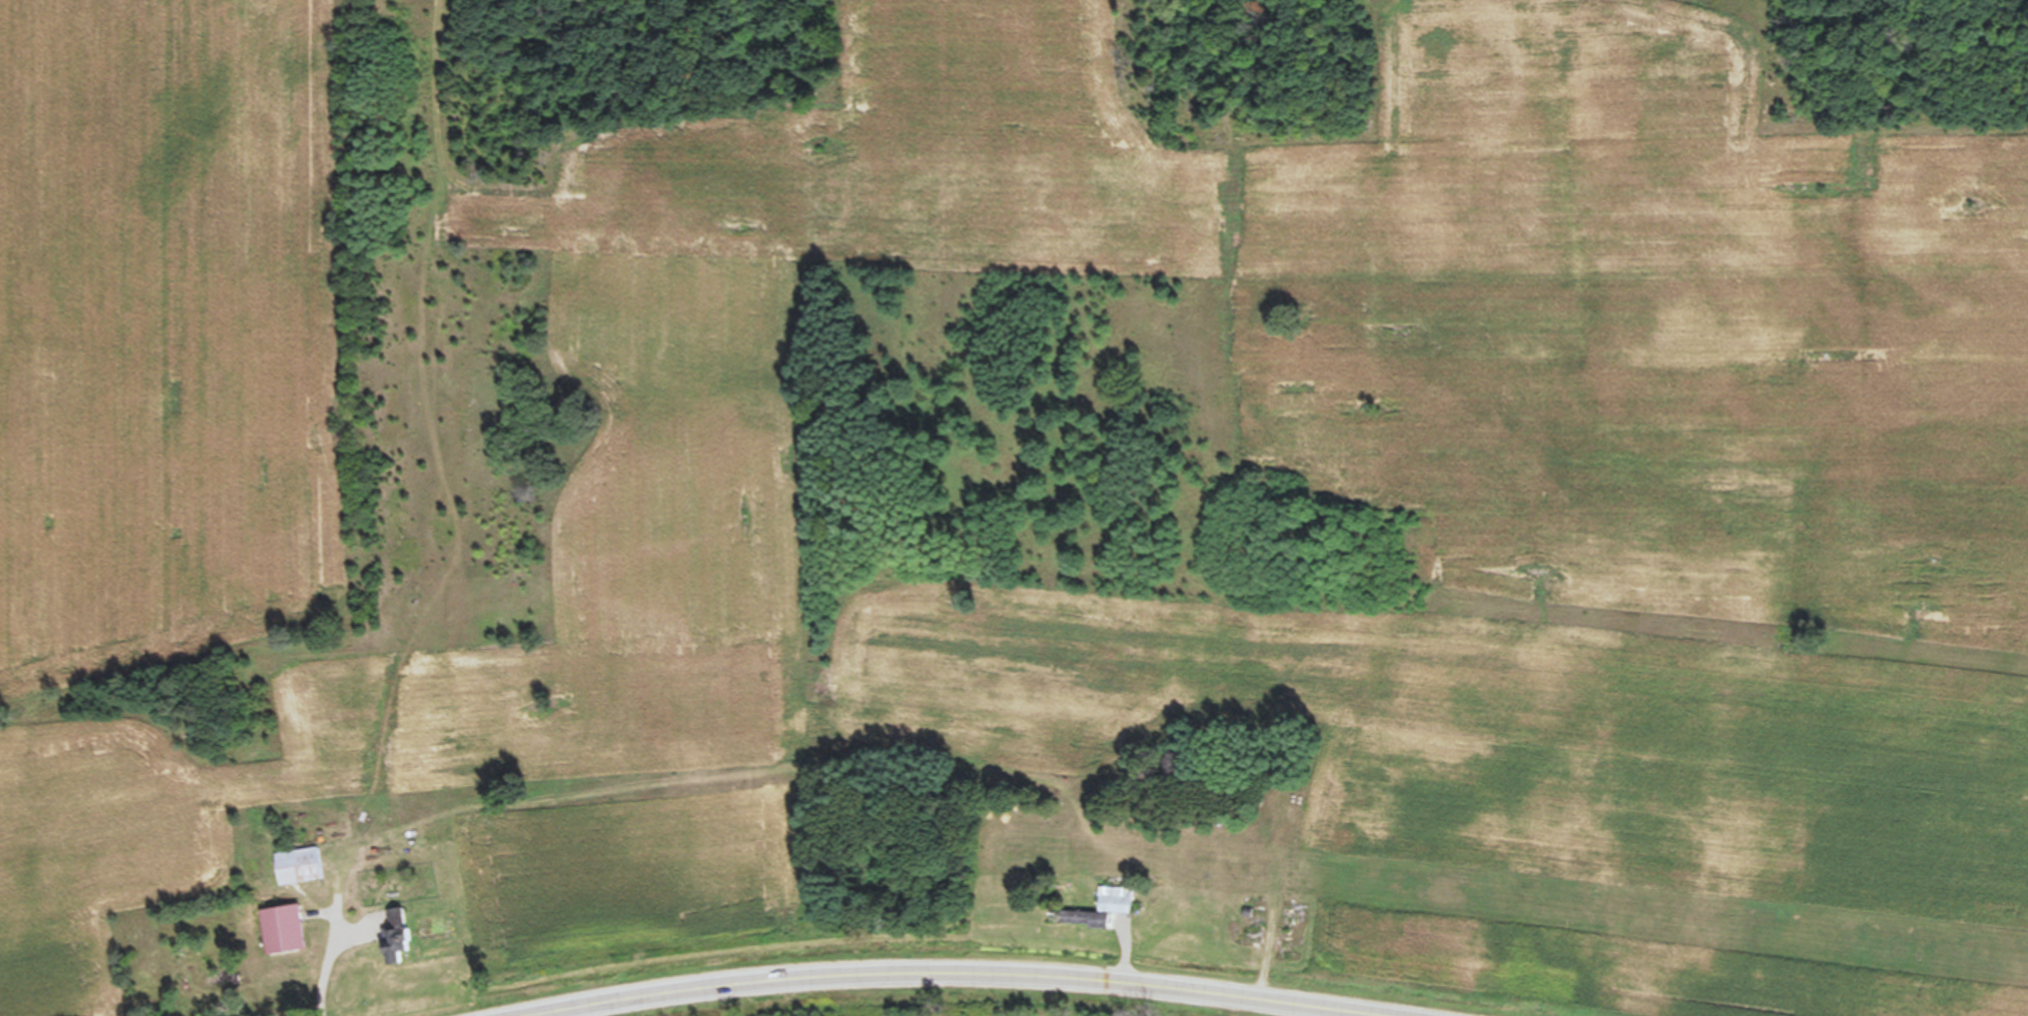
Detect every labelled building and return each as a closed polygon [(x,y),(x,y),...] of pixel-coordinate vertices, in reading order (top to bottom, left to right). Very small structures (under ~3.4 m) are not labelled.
[(276,895),(321,889),(317,857),(272,862),(276,895)] [(1130,896),(1096,896),(1096,921),(1130,921),(1130,896)] [(257,919),(263,964),(302,959),(297,914),(257,919)] [(1288,962),(1302,924),(1282,917),(1271,947),(1278,950),(1276,958),(1288,962)] [(404,960),(402,918),(392,918),(393,938),(387,939),(388,951),(379,951),(379,963),(388,963),(388,973),(397,972),(396,961),(404,960)] [(1261,956),(1261,926),(1237,926),(1237,956),(1261,956)]
